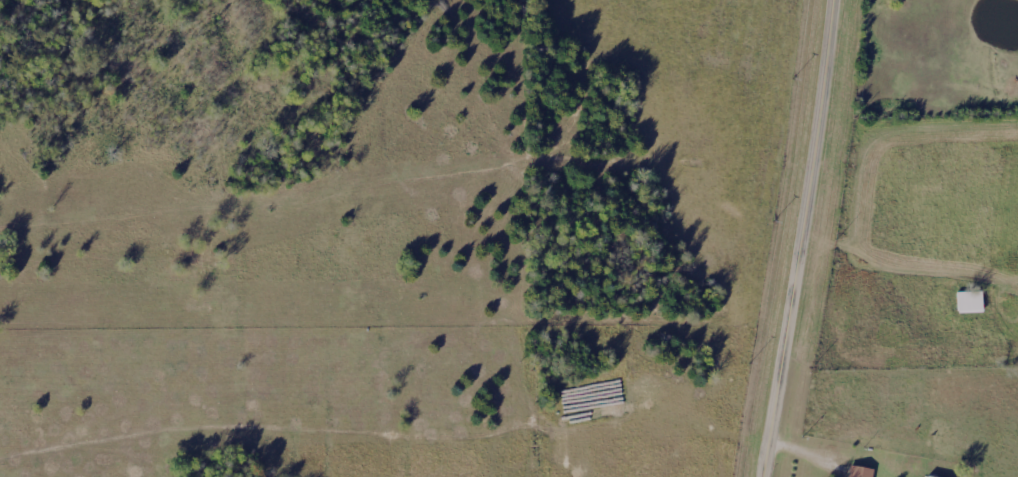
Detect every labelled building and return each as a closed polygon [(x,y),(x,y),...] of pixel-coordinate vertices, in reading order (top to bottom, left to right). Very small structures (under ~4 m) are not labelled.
[(953,315),(953,294),(980,294),(980,315),(953,315)] [(870,471),(869,476),(843,476),(845,467),(870,471)]
